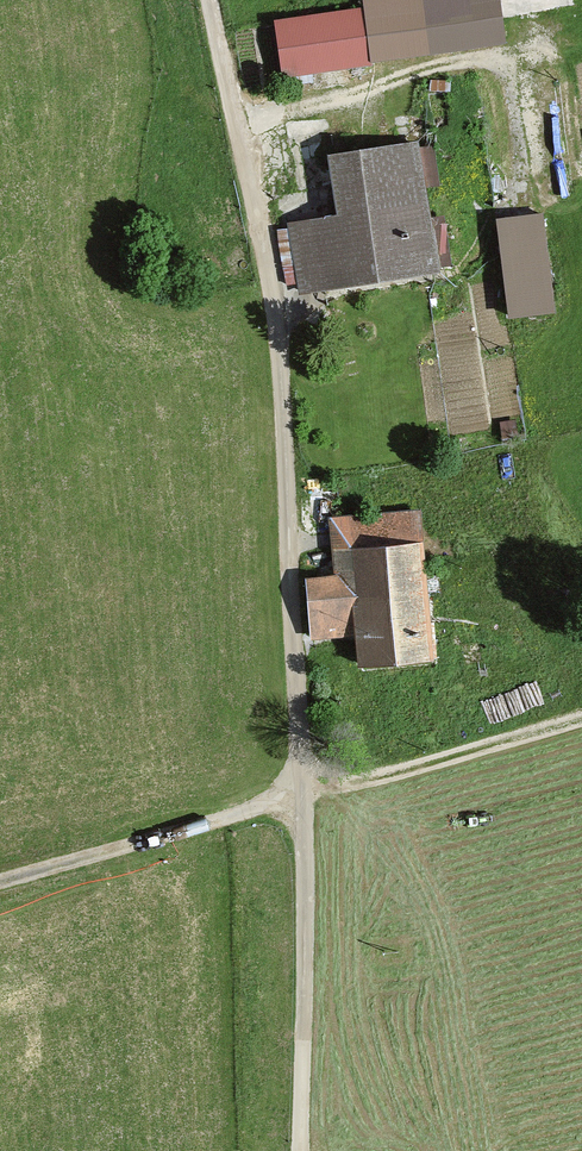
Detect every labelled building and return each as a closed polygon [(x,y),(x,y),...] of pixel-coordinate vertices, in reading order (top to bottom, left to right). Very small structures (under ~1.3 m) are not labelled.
[(363,8),(371,62),(509,42),(503,0),(362,0),(363,8)] [(363,8),(272,21),(280,75),(371,62),(363,8)] [(414,141),(325,153),(334,215),(283,221),(293,299),(433,280),(414,141)] [(545,211),(496,217),(507,315),(556,310),(545,211)] [(423,542),(421,509),(329,515),(332,574),(308,576),(312,640),(356,638),(350,546),(423,542)] [(430,663),(423,542),(350,546),(356,638),(357,667),(430,663)]
